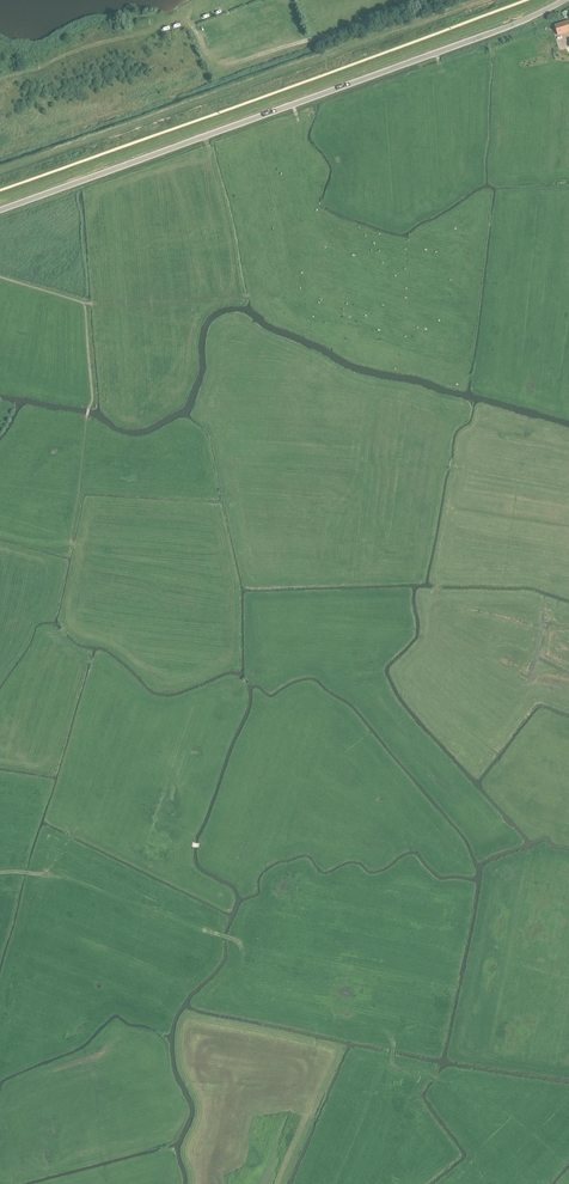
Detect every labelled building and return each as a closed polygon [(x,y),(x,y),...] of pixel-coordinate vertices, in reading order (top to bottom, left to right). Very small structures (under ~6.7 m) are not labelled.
[(555,25),(558,35),(568,31),(568,21),(555,25)] [(554,49),(556,57),(564,55),(562,49),(566,48),(565,43),(552,46),(552,43),(540,45),(542,52),(554,49)]
